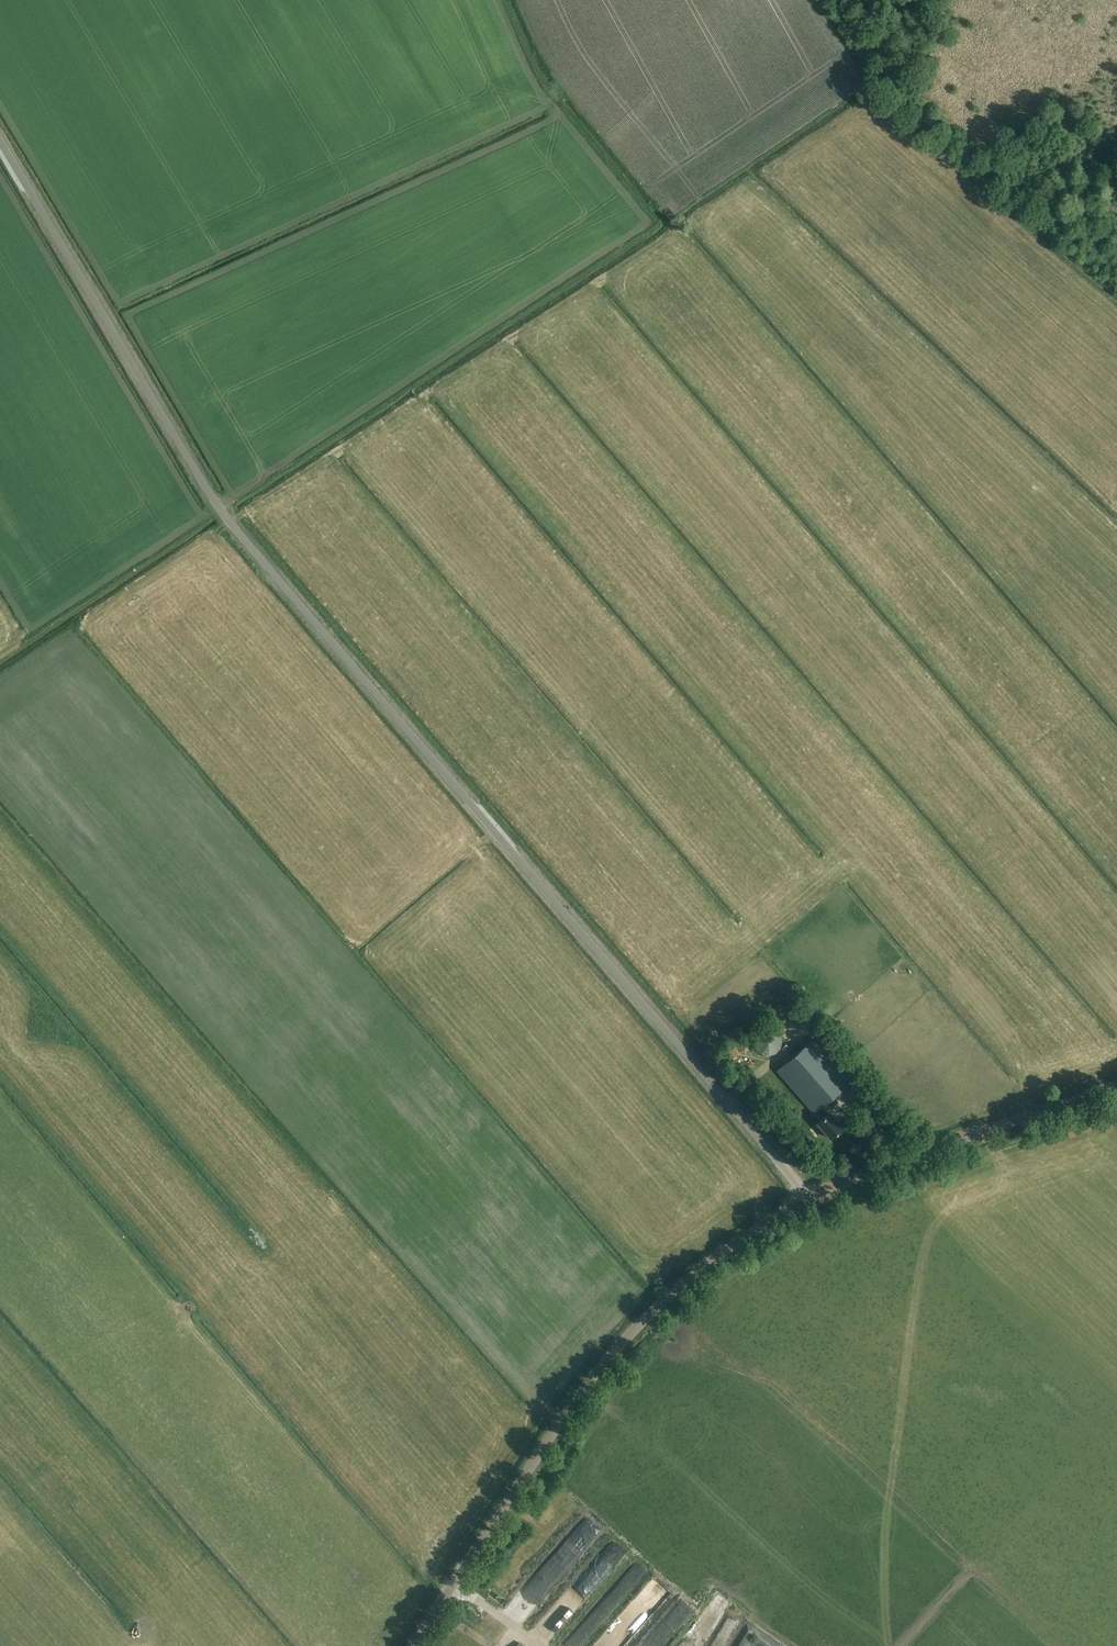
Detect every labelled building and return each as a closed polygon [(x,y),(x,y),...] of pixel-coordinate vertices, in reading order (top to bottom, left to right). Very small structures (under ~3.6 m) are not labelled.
[(782,1039),(778,1031),(770,1026),(761,1028),(755,1035),(756,1045),(762,1052),(771,1053),(779,1048),(782,1039)] [(828,1114),(821,1105),(849,1081),(814,1039),(778,1070),(820,1120),(818,1122),(831,1137),(841,1128),(829,1114),(828,1114)] [(816,1149),(822,1145),(810,1130),(805,1134),(816,1149)] [(595,1580),(602,1589),(621,1575),(613,1566),(595,1580)] [(605,1625),(613,1633),(648,1594),(635,1583),(590,1633),(595,1637),(605,1625)] [(639,1612),(649,1602),(645,1598),(635,1608),(639,1612)] [(672,1645),(696,1645),(718,1614),(701,1603),(672,1645)] [(563,1644),(554,1637),(547,1644),(549,1645),(561,1645),(563,1644)]
